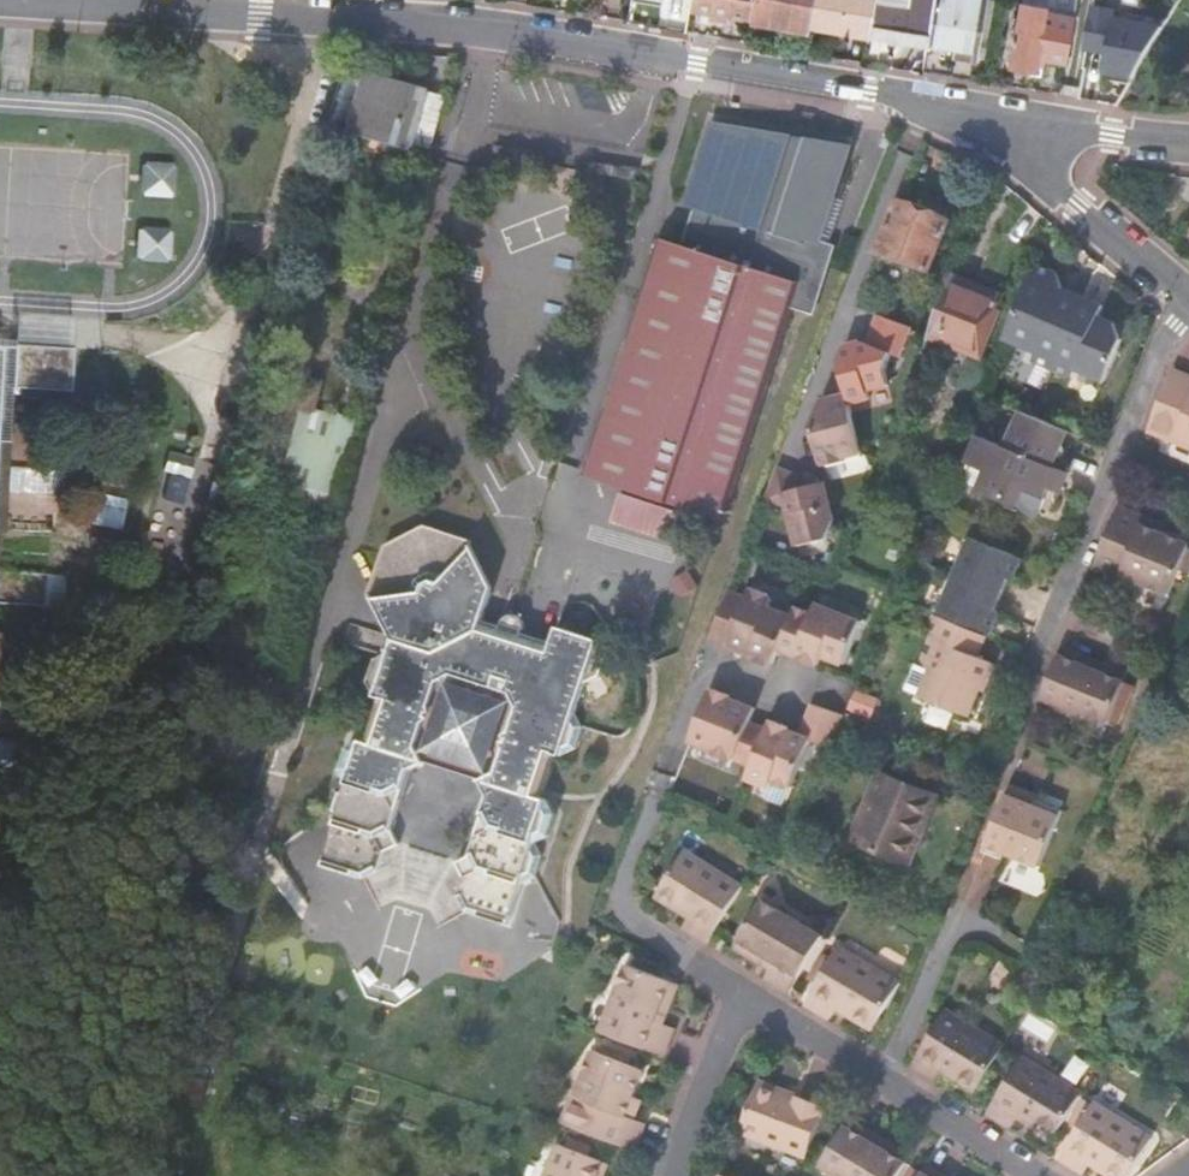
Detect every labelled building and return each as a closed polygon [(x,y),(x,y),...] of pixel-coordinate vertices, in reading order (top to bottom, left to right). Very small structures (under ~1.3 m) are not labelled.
[(691,9),(751,17),(753,0),(693,0),(691,9)] [(751,17),(751,18),(768,21),(810,28),(811,22),(815,0),(753,0),(751,17)] [(811,22),(870,32),(871,24),(875,0),(815,0),(811,22)] [(908,3),(892,0),(875,0),(871,24),(931,34),(936,0),(909,0),(908,3)] [(931,34),(928,47),(977,54),(985,0),(936,0),(931,34)] [(1077,0),(1022,0),(1017,33),(1014,32),(1014,37),(1016,38),(1012,61),(1036,65),(1038,52),(1067,57),(1075,13),(1077,0)] [(1105,73),(1149,79),(1159,10),(1096,2),(1089,50),(1108,52),(1105,73)] [(349,73),(343,71),(328,126),(334,128),(349,73)] [(349,73),(334,128),(352,133),(354,126),(379,132),(373,152),(410,162),(429,93),(366,75),(366,78),(349,73)] [(667,235),(599,449),(733,491),(800,282),(819,288),(841,221),(828,216),(859,121),(725,77),(698,160),(707,163),(694,204),(678,199),(667,235)] [(173,162),(140,161),(140,200),(174,201),(173,162)] [(900,199),(881,249),(932,269),(951,218),(900,199)] [(170,232),(137,232),(138,266),(169,265),(170,232)] [(1036,265),(1004,340),(1037,354),(1034,362),(1073,379),(1077,371),(1105,383),(1122,341),(1116,326),(1099,319),(1104,308),(1064,291),(1057,274),(1036,265)] [(984,287),(954,275),(930,334),(981,354),(1003,300),(982,292),(984,287)] [(915,328),(881,315),(870,344),(865,342),(846,347),(840,362),(845,387),(826,392),(828,400),(822,402),(813,428),(823,465),(826,464),(827,468),(845,463),(844,460),(864,455),(851,406),(872,400),(870,392),(891,387),(887,372),(894,355),(902,359),(915,328)] [(14,347),(71,349),(72,321),(16,318),(14,347)] [(7,443),(10,389),(68,392),(71,349),(14,347),(0,346),(0,443),(7,443)] [(1173,369),(1149,431),(1177,442),(1180,436),(1188,440),(1188,376),(1173,369)] [(980,490),(1040,514),(1047,498),(1050,489),(1061,493),(1068,474),(1060,471),(1053,468),(1067,432),(1074,435),(1076,436),(1076,434),(1024,413),(1009,449),(982,438),(966,480),(982,486),(980,490)] [(1053,468),(1060,471),(1074,435),(1067,432),(1053,468)] [(803,477),(780,469),(769,500),(791,508),(801,548),(842,537),(828,483),(817,485),(802,480),(803,477)] [(1118,507),(1097,560),(1124,571),(1123,575),(1172,594),(1179,576),(1188,580),(1188,576),(1188,544),(1161,533),(1160,535),(1142,528),(1146,518),(1118,507)] [(426,523),(391,540),(376,594),(391,599),(391,598),(389,590),(397,561),(404,558),(406,551),(421,543),(429,545),(434,541),(464,551),(466,557),(467,557),(475,543),(476,538),(426,523)] [(1013,580),(1022,559),(970,538),(939,615),(991,635),(1000,613),(994,610),(1007,577),(1013,580)] [(385,698),(384,701),(422,711),(474,725),(508,617),(507,619),(506,621),(505,623),(486,617),(495,589),(497,585),(475,543),(467,557),(466,557),(464,551),(434,541),(429,545),(421,543),(406,551),(404,558),(397,561),(389,590),(391,598),(391,599),(376,594),(375,595),(398,637),(394,649),(379,657),(372,680),(379,696),(385,698)] [(700,581),(691,566),(676,575),(685,590),(700,581)] [(45,607),(47,575),(0,572),(0,605),(45,607)] [(748,599),(731,593),(713,641),(776,665),(782,650),(807,659),(810,651),(825,657),(847,665),(864,622),(818,604),(814,616),(797,610),(794,617),(771,608),(775,600),(752,591),(748,599)] [(508,617),(474,725),(511,736),(554,749),(570,752),(582,746),(588,724),(581,709),(589,680),(604,673),(614,641),(561,624),(556,639),(527,630),(528,629),(528,627),(528,625),(528,623),(528,621),(527,619),(526,617),(524,616),(523,615),(521,614),(519,613),(517,613),(515,613),(513,614),(511,615),(509,616),(508,617)] [(934,616),(926,631),(934,633),(921,667),(923,668),(930,670),(919,697),(969,717),(977,697),(970,694),(973,687),(983,691),(994,663),(972,654),(980,634),(934,616)] [(355,620),(349,640),(386,651),(392,630),(355,620)] [(1090,659),(1062,648),(1042,698),(1109,725),(1126,682),(1087,667),(1090,659)] [(1087,667),(1126,682),(1128,675),(1090,659),(1087,667)] [(735,699),(712,692),(709,700),(732,708),(735,699)] [(732,708),(709,700),(695,743),(758,764),(754,778),(773,784),(776,776),(795,782),(811,735),(834,743),(849,707),(816,697),(806,728),(796,725),(793,733),(771,726),(772,724),(755,718),(759,707),(735,699),(732,708)] [(422,711),(384,701),(372,740),(364,738),(351,746),(344,769),(350,782),(338,789),(332,810),(339,824),(326,866),(348,873),(422,711)] [(422,711),(348,873),(370,879),(371,877),(384,870),(390,851),(404,844),(396,830),(416,768),(428,762),(432,763),(433,761),(486,777),(485,779),(489,780),(490,782),(511,736),(474,725),(422,711)] [(796,725),(774,717),(772,724),(771,726),(793,733),(796,725)] [(15,767),(24,736),(0,735),(0,766),(15,767)] [(511,736),(490,782),(495,794),(477,853),(463,861),(470,876),(464,895),(471,908),(470,910),(475,911),(554,749),(511,736)] [(570,752),(554,749),(475,911),(514,923),(528,881),(543,874),(549,854),(542,840),(555,834),(562,812),(555,797),(548,795),(561,753),(567,754),(570,752)] [(920,829),(934,792),(881,770),(853,840),(911,863),(924,831),(920,829)] [(939,793),(934,792),(920,829),(924,831),(939,793)] [(1009,794),(985,853),(1005,861),(1008,853),(1043,867),(1066,812),(1038,801),(1037,805),(1009,794)] [(686,928),(711,943),(745,887),(686,850),(662,888),(697,910),(691,919),(686,928)] [(662,888),(656,897),(680,912),(691,919),(697,910),(662,888)] [(767,980),(792,994),(825,937),(764,901),(741,940),(777,962),(772,970),(767,980)] [(736,948),(772,970),(777,962),(741,940),(736,948)] [(833,1018),(839,1009),(844,1000),(881,1021),(903,983),(841,947),(835,958),(826,953),(811,979),(820,984),(808,1004),(833,1018)] [(632,962),(606,1031),(667,1055),(678,1026),(667,1022),(659,1019),(674,979),(632,962)] [(659,1019),(667,1022),(682,983),(674,979),(659,1019)] [(844,1000),(839,1009),(876,1030),(881,1021),(844,1000)] [(983,1086),(1007,1047),(948,1010),(938,1026),(930,1022),(921,1038),(928,1042),(914,1067),(937,1083),(944,1073),(949,1064),(983,1086)] [(575,1125),(639,1150),(650,1123),(637,1117),(626,1113),(634,1093),(637,1095),(647,1069),(598,1049),(580,1098),(585,1100),(575,1125)] [(1060,1133),(1084,1096),(1024,1058),(989,1114),(1014,1130),(1022,1119),(1026,1112),(1040,1121),(1060,1133)] [(944,1073),(978,1094),(983,1086),(949,1064),(944,1073)] [(765,1078),(762,1086),(801,1101),(804,1093),(765,1078)] [(813,1153),(832,1104),(804,1093),(801,1101),(762,1086),(746,1129),(813,1153)] [(626,1113),(637,1117),(644,1098),(637,1095),(634,1093),(626,1113)] [(577,1097),(568,1122),(575,1125),(585,1100),(580,1098),(577,1097)] [(1184,1103),(1173,1121),(1187,1128),(1188,1124),(1188,1106),(1184,1103)] [(1125,1175),(1132,1175),(1155,1140),(1096,1105),(1061,1162),(1085,1175),(1087,1175),(1092,1167),(1096,1159),(1125,1175)] [(1036,1129),(1040,1121),(1026,1112),(1022,1119),(1036,1129)] [(850,1175),(903,1175),(913,1161),(877,1139),(881,1132),(856,1116),(827,1162),(850,1175)] [(913,1161),(917,1153),(881,1132),(877,1139),(913,1161)] [(549,1175),(598,1175),(604,1159),(563,1143),(549,1175)] [(612,1163),(604,1159),(598,1175),(607,1175),(612,1163)] [(1108,1175),(1125,1175),(1096,1159),(1092,1167),(1108,1175)] [(932,1164),(924,1175),(952,1175),(932,1164)]
